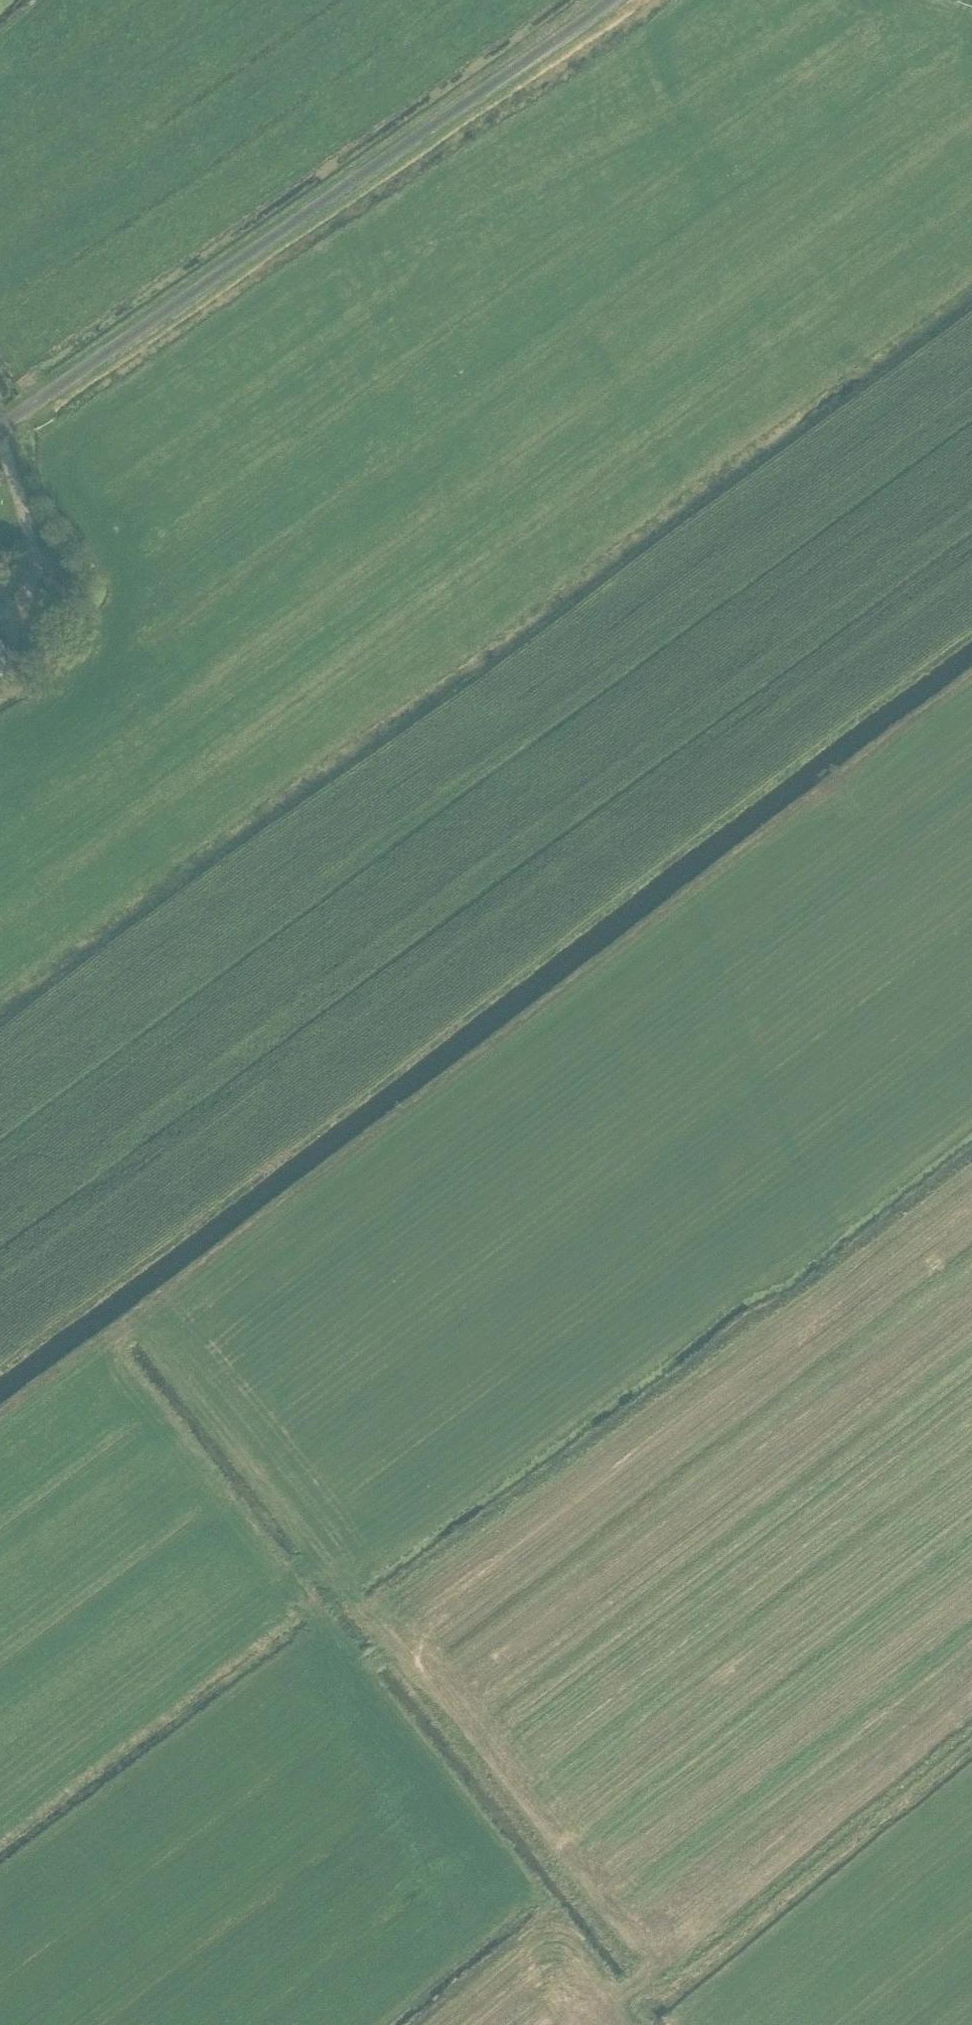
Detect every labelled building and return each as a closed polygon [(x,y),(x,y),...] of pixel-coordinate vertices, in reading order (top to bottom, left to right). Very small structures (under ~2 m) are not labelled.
[(0,643),(0,673),(13,666),(0,643)]
